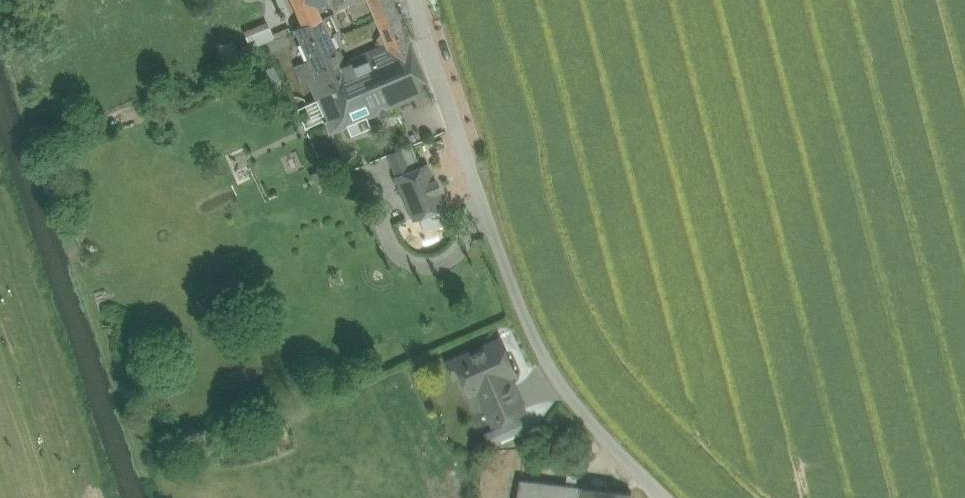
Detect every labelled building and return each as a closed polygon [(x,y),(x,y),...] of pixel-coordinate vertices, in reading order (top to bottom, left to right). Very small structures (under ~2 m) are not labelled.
[(303,25),(321,18),(318,11),(329,6),(327,0),(292,0),(303,25)] [(407,36),(392,0),(367,0),(386,44),(407,36)] [(342,65),(321,18),(303,25),(297,28),(318,75),(318,77),(325,74),(324,72),(342,65)] [(268,38),(274,49),(289,41),(283,30),(268,38)] [(386,44),(385,44),(386,46),(350,61),(374,113),(431,90),(407,36),(386,44)] [(325,74),(347,125),(374,113),(350,61),(342,65),(324,72),(325,74)] [(347,125),(325,74),(318,77),(318,75),(308,80),(332,131),(347,125)] [(388,156),(397,178),(420,168),(411,146),(388,156)] [(443,205),(427,165),(420,168),(397,178),(414,218),(443,205)] [(485,400),(514,388),(509,376),(514,374),(500,341),(458,359),(463,371),(472,392),(480,389),(485,400)] [(463,371),(458,359),(450,362),(455,374),(463,371)] [(514,388),(485,400),(494,422),(524,409),(514,388)] [(519,419),(497,428),(502,439),(524,429),(519,419)] [(502,439),(497,428),(488,432),(493,443),(502,439)] [(584,487),(523,479),(521,497),(583,497),(584,487)] [(583,497),(630,497),(631,493),(584,487),(583,497)]
